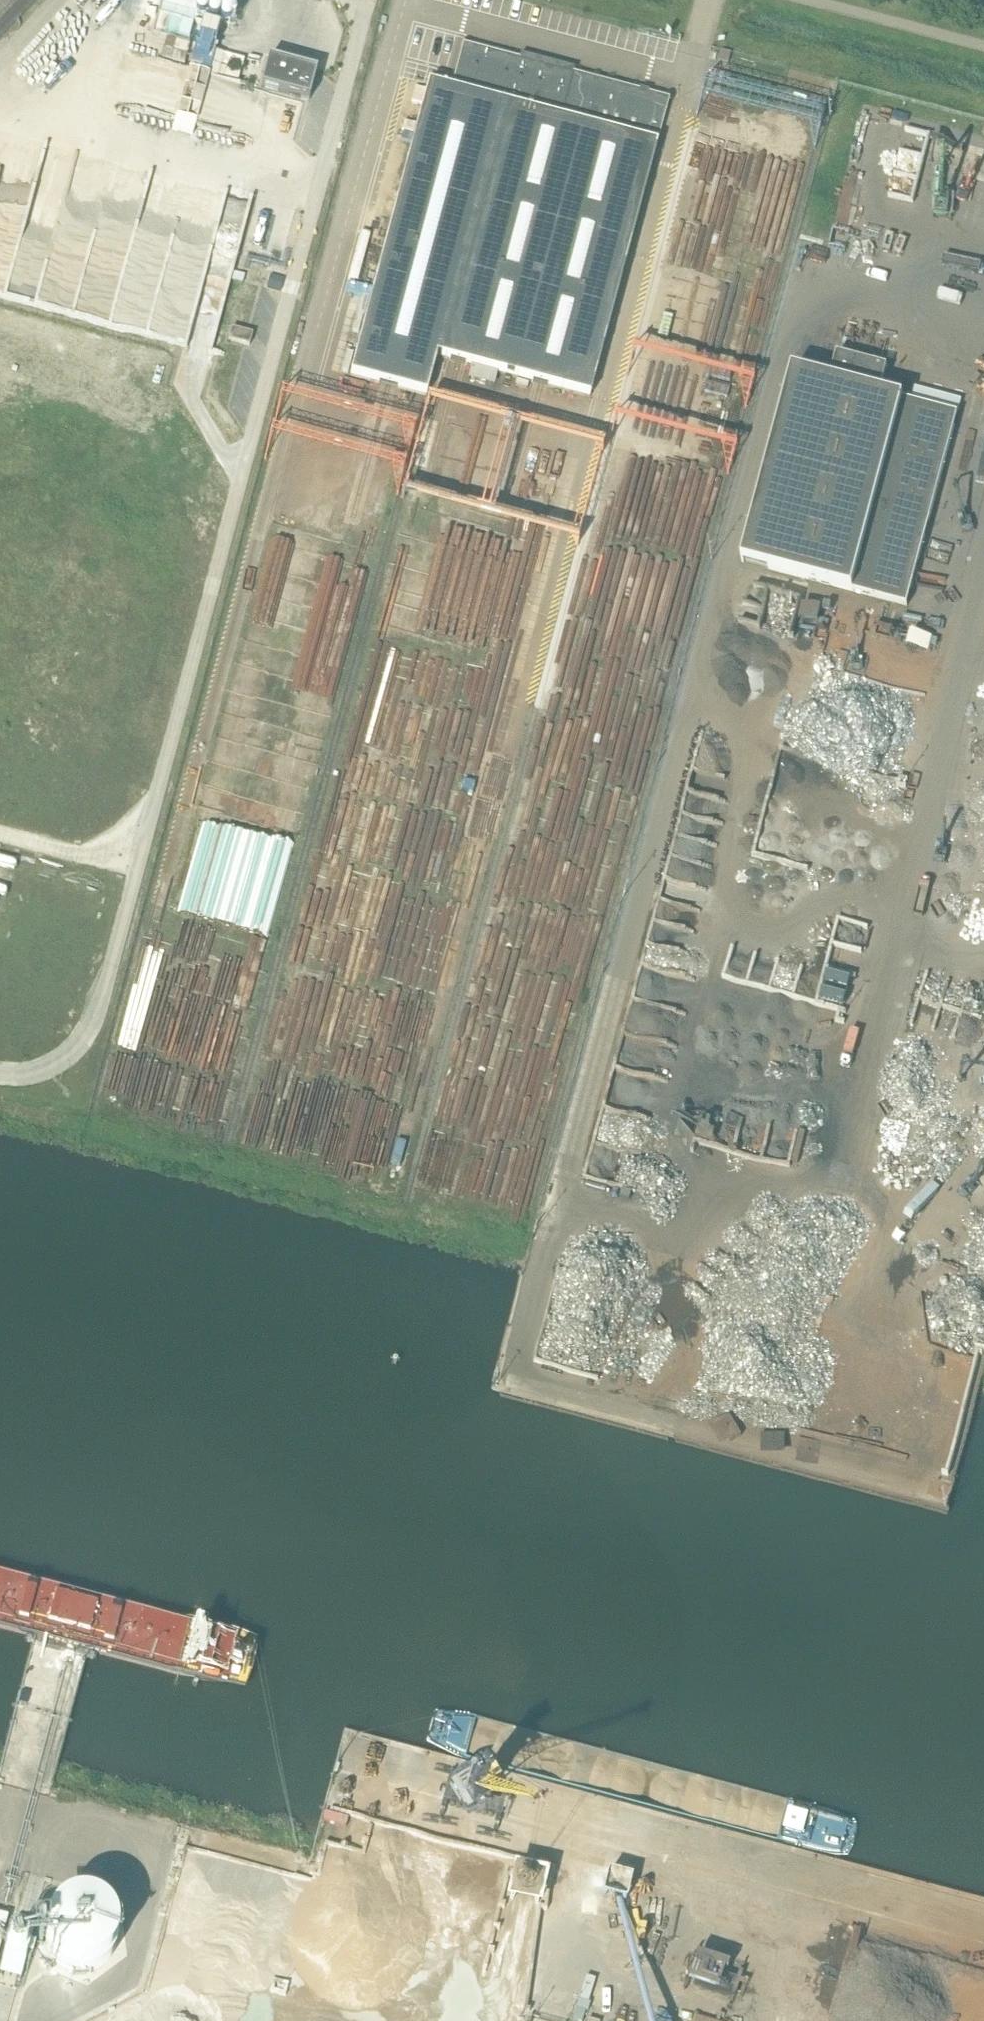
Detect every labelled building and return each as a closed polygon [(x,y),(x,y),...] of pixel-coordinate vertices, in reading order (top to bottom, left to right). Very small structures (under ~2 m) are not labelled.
[(164,20),(162,28),(183,33),(185,25),(164,20)] [(167,37),(164,47),(188,53),(191,44),(167,37)] [(521,59),(463,44),(451,90),(428,84),(350,374),(425,394),(435,356),(590,397),(657,143),(664,118),(669,99),(573,73),(574,69),(522,55),(521,59)] [(164,58),(188,64),(191,55),(166,48),(164,58)] [(728,63),(731,53),(721,50),(718,60),(728,63)] [(220,52),(217,62),(241,68),(244,59),(220,52)] [(309,100),(317,71),(269,58),(261,87),(309,100)] [(216,74),(241,80),(243,71),(219,64),(216,74)] [(173,94),(170,110),(190,114),(193,98),(173,94)] [(228,272),(230,260),(188,253),(186,265),(228,272)] [(274,287),(277,274),(244,267),(241,280),(274,287)] [(249,345),(251,333),(231,328),(229,340),(249,345)] [(727,372),(733,348),(710,342),(704,366),(727,372)] [(881,393),(888,367),(837,354),(830,380),(793,370),(788,389),(740,566),(906,611),(958,414),(881,393)] [(909,613),(904,628),(926,635),(931,620),(909,613)] [(856,1411),(850,1432),(872,1438),(879,1418),(856,1411)] [(16,1738),(37,1741),(40,1720),(18,1717),(16,1738)] [(374,1748),(364,1786),(403,1796),(413,1759),(374,1748)] [(286,1864),(299,1868),(296,1880),(308,1883),(316,1853),(291,1847),(286,1864)] [(44,1932),(44,1935),(44,1938),(44,1941),(45,1944),(46,1947),(47,1950),(49,1953),(50,1956),(52,1958),(54,1961),(57,1963),(59,1965),(62,1966),(65,1968),(68,1969),(71,1970),(74,1971),(77,1971),(80,1971),(83,1971),(86,1971),(90,1970),(93,1969),(95,1968),(98,1966),(101,1965),(103,1963),(106,1961),(108,1958),(110,1956),(112,1953),(113,1950),(114,1947),(115,1944),(116,1941),(116,1938),(116,1935),(116,1932),(116,1929),(115,1926),(114,1923),(113,1920),(112,1917),(110,1914),(108,1912),(106,1909),(103,1907),(101,1905),(98,1904),(95,1902),(93,1901),(89,1900),(86,1899),(83,1899),(80,1899),(77,1899),(74,1899),(71,1900),(68,1901),(65,1902),(62,1904),(59,1905),(57,1907),(54,1909),(52,1912),(50,1914),(49,1917),(47,1920),(46,1923),(45,1926),(44,1929),(44,1932)] [(8,1918),(0,1915),(0,1948),(8,1918)] [(594,1988),(582,1985),(572,2020),(585,2020),(594,1988)]
